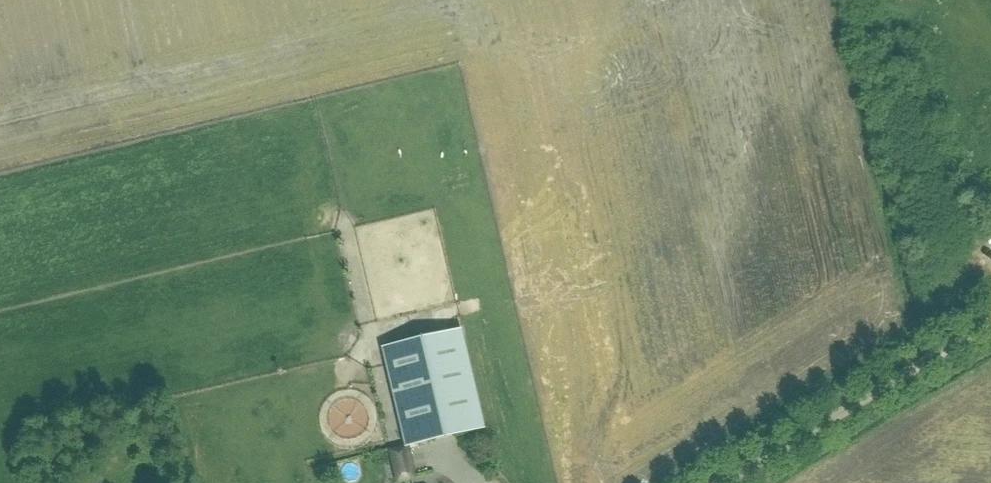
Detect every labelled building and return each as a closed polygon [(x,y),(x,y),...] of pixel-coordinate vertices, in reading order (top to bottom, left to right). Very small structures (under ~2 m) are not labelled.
[(404,448),(483,430),(460,334),(381,352),(404,448)]
